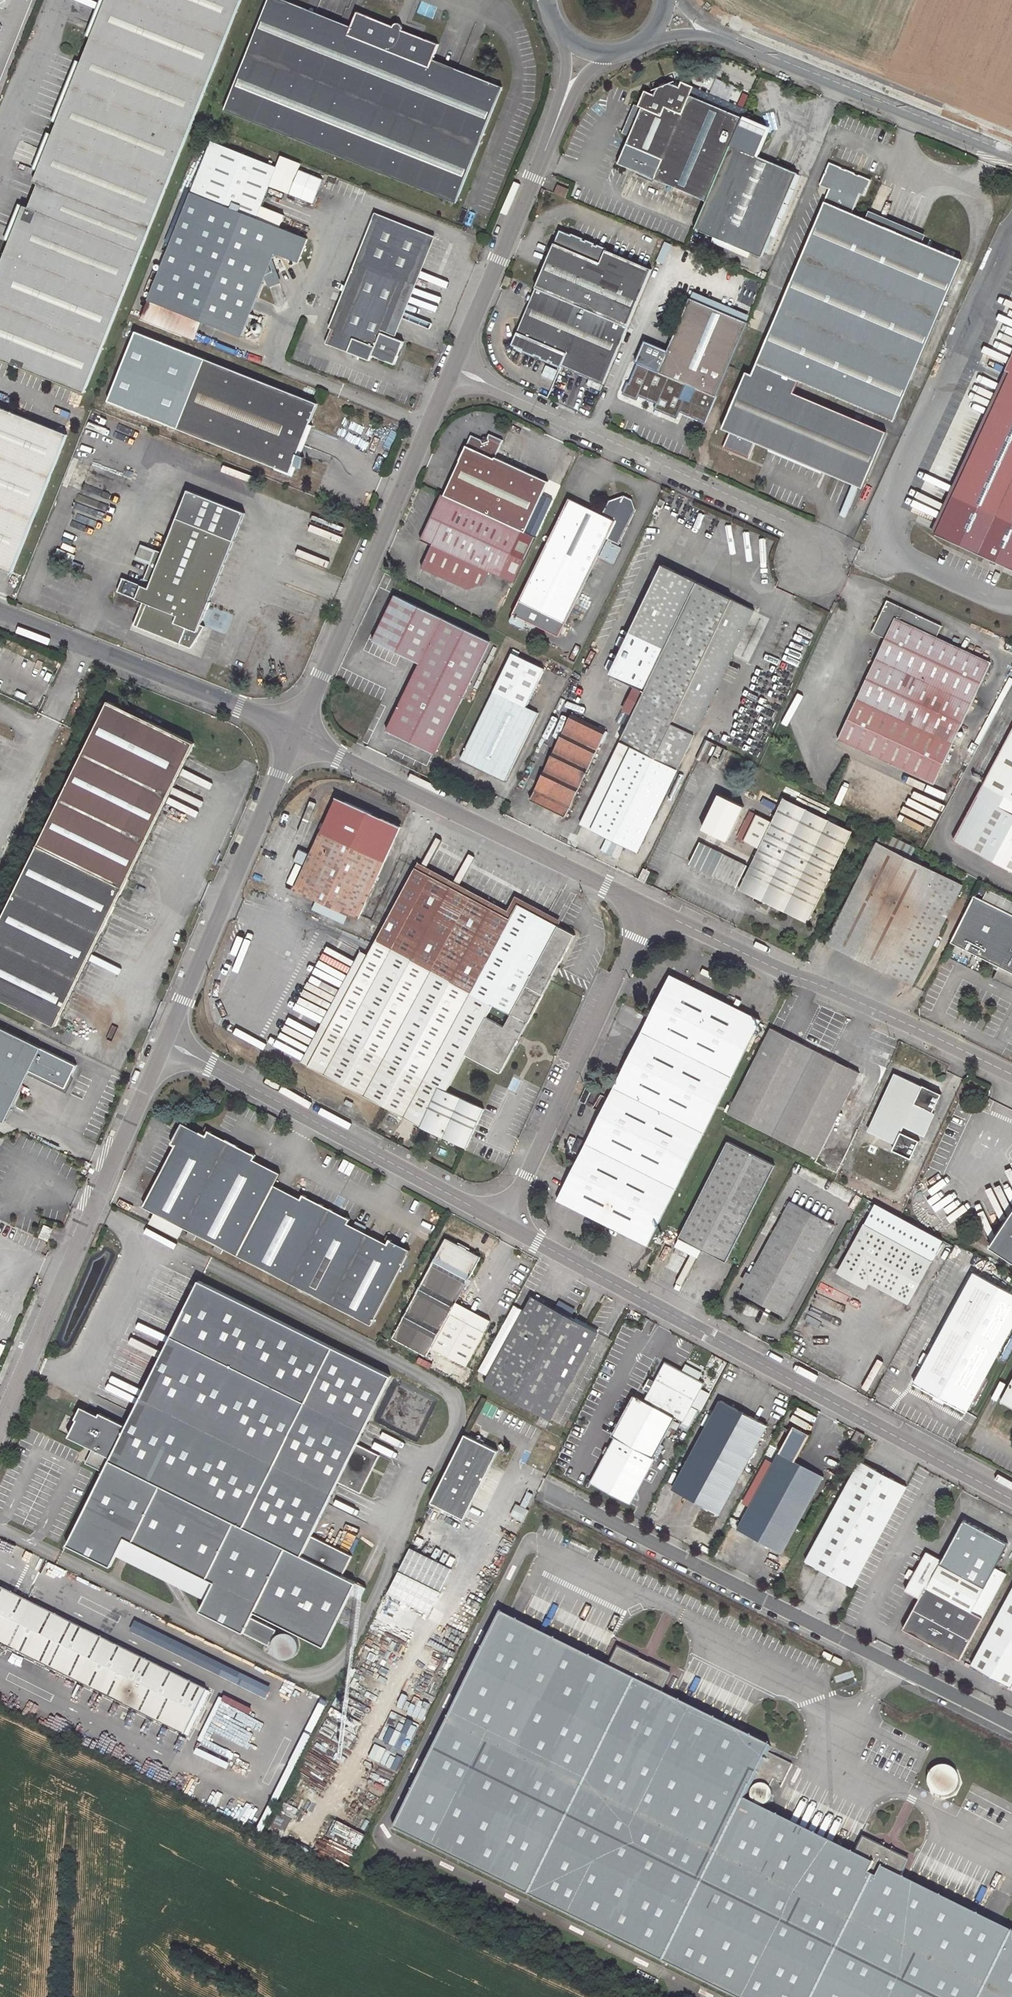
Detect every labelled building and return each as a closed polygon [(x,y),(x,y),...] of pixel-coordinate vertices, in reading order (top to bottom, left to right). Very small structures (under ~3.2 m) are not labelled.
[(0,269),(0,359),(85,393),(241,0),(107,0),(0,269)] [(352,27),(306,9),(303,17),(349,35),(352,27)] [(468,73),(433,59),(430,67),(464,81),(468,73)] [(740,122),(741,118),(689,96),(693,87),(681,81),(679,87),(672,84),(667,86),(666,85),(664,85),(662,86),(661,88),(661,89),(655,92),(654,94),(644,90),(637,106),(641,107),(626,143),(662,159),(653,179),(706,201),(740,122)] [(765,133),(740,122),(706,201),(694,230),(713,237),(711,243),(730,251),(732,246),(761,258),(796,174),(755,156),(765,133)] [(298,262),(308,239),(256,218),(277,167),(212,141),(156,281),(150,279),(146,290),(151,292),(140,319),(183,336),(190,316),(201,321),(242,337),(275,252),(298,262)] [(752,360),(747,373),(789,392),(795,379),(893,421),(961,261),(908,238),(866,220),(851,213),(860,194),(864,196),(870,181),(829,163),(820,185),(829,189),(824,203),(825,204),(758,363),(752,360)] [(556,190),(554,194),(565,198),(568,190),(557,186),(556,190)] [(869,211),(866,220),(908,238),(911,230),(869,211)] [(379,213),(366,247),(418,268),(432,234),(379,213)] [(627,326),(651,269),(565,233),(558,235),(536,287),(627,326)] [(418,268),(366,247),(359,264),(369,268),(343,332),(333,329),(328,343),(371,360),(373,355),(396,364),(404,341),(391,336),(382,332),(402,281),(412,285),(418,268)] [(359,264),(333,329),(343,332),(369,268),(359,264)] [(511,277),(506,275),(502,285),(507,287),(511,277)] [(391,336),(412,285),(402,281),(382,332),(391,336)] [(603,384),(627,326),(536,287),(514,339),(517,347),(603,384)] [(705,423),(747,323),(690,299),(658,372),(637,363),(629,383),(627,383),(622,394),(637,400),(639,396),(656,404),(654,409),(656,409),(663,412),(677,418),(680,412),(705,423)] [(201,321),(190,316),(183,336),(184,336),(186,330),(195,333),(193,340),(194,340),(201,321)] [(186,330),(184,336),(193,340),(195,333),(186,330)] [(1005,370),(961,350),(919,440),(968,463),(953,496),(1011,524),(1011,373),(1005,370)] [(317,404),(206,359),(178,428),(290,473),(293,465),(301,468),(305,456),(298,453),(317,404)] [(886,433),(789,392),(747,373),(722,429),(730,432),(723,448),(749,459),(755,443),(863,488),(886,433)] [(18,558),(68,435),(0,408),(0,551),(18,558)] [(663,412),(656,409),(654,414),(661,418),(663,412)] [(460,462),(444,495),(521,531),(524,533),(548,482),(495,457),(503,440),(489,434),(488,438),(489,441),(483,443),(482,441),(471,435),(459,461),(460,462)] [(246,514),(189,491),(164,554),(156,550),(145,579),(152,582),(150,589),(124,578),(118,592),(144,603),(134,626),(192,649),(206,627),(201,625),(246,514)] [(444,495),(442,494),(421,540),(500,576),(521,531),(444,495)] [(615,505),(608,501),(601,515),(569,499),(513,614),(524,620),(558,636),(606,539),(618,545),(636,510),(632,500),(623,496),(620,503),(615,505)] [(623,496),(608,501),(615,505),(620,503),(623,496)] [(621,548),(607,541),(599,557),(612,564),(621,548)] [(18,558),(0,551),(0,568),(13,573),(18,558)] [(636,687),(645,692),(699,584),(662,567),(610,675),(636,687)] [(645,692),(639,704),(695,734),(754,611),(699,584),(645,692)] [(489,642),(395,596),(376,636),(373,641),(419,664),(386,731),(434,754),(489,642)] [(885,638),(857,698),(953,743),(991,663),(936,637),(941,627),(887,601),(885,606),(882,610),(872,632),(885,638)] [(524,620),(513,614),(509,621),(521,626),(524,620)] [(514,650),(493,692),(460,759),(486,771),(488,768),(495,771),(493,775),(505,781),(538,714),(526,708),(545,670),(518,657),(520,653),(514,650)] [(1011,684),(1011,679),(1010,678),(991,711),(996,714),(1011,684)] [(636,687),(630,699),(639,704),(645,692),(636,687)] [(953,743),(857,698),(838,739),(934,785),(953,743)] [(49,825),(0,925),(0,998),(57,1026),(87,964),(142,852),(195,743),(109,701),(49,825)] [(639,704),(621,742),(632,747),(623,766),(604,805),(592,830),(606,837),(605,840),(611,843),(613,840),(616,842),(637,852),(695,734),(639,704)] [(606,732),(571,715),(530,800),(565,817),(606,732)] [(979,745),(987,730),(983,727),(974,743),(979,745)] [(954,840),(1011,871),(1011,730),(954,840)] [(597,802),(604,805),(623,766),(617,763),(597,802)] [(715,792),(699,828),(725,840),(741,804),(715,792)] [(318,900),(348,914),(359,919),(401,827),(337,798),(311,854),(300,849),(294,861),(306,866),(295,889),(318,900)] [(763,901),(770,905),(807,923),(851,831),(784,798),(772,823),(761,817),(754,833),(765,838),(763,843),(740,890),(763,901)] [(752,838),(763,843),(765,838),(754,833),(752,838)] [(747,866),(699,843),(689,865),(737,888),(747,866)] [(913,987),(963,886),(877,843),(827,943),(913,987)] [(518,904),(558,926),(561,921),(516,896),(508,911),(418,863),(415,868),(510,918),(518,904)] [(377,940),(369,955),(466,1008),(520,1038),(520,1037),(554,974),(558,967),(575,935),(558,926),(518,904),(510,918),(415,868),(379,935),(377,940)] [(974,896),(950,943),(990,963),(989,966),(998,971),(999,968),(1011,974),(1011,915),(974,896)] [(344,924),(348,914),(318,900),(313,910),(344,924)] [(767,911),(770,905),(763,901),(761,906),(767,911)] [(366,934),(377,940),(379,935),(369,929),(366,934)] [(369,955),(358,948),(331,1007),(302,1061),(309,1066),(368,956),(369,955)] [(368,956),(309,1066),(414,1122),(466,1008),(369,955),(368,956)] [(682,982),(670,976),(558,1200),(626,1234),(648,1245),(760,1021),(682,982)] [(520,1038),(466,1008),(414,1122),(444,1138),(467,1147),(484,1109),(446,1092),(466,1055),(501,1073),(520,1038)] [(78,1065),(0,1027),(0,1120),(6,1123),(31,1071),(67,1088),(78,1065)] [(816,1051),(770,1028),(728,1114),(816,1158),(859,1073),(816,1051)] [(922,1086),(897,1074),(869,1133),(895,1145),(892,1151),(912,1161),(922,1141),(901,1131),(904,1126),(924,1135),(934,1113),(933,1113),(942,1094),(923,1085),(922,1086)] [(354,1103),(346,1099),(344,1104),(352,1108),(354,1103)] [(270,1129),(276,1118),(269,1114),(263,1125),(270,1129)] [(256,1155),(211,1133),(208,1131),(205,1135),(202,1134),(181,1123),(171,1144),(174,1146),(149,1195),(163,1203),(157,1214),(166,1218),(195,1233),(372,1325),(412,1250),(391,1239),(388,1243),(384,1241),(349,1223),(351,1218),(304,1194),(302,1198),(276,1185),(281,1173),(254,1159),(256,1155)] [(774,1165),(728,1142),(679,1238),(710,1254),(725,1262),(774,1165)] [(163,1203),(149,1195),(143,1207),(157,1214),(163,1203)] [(835,1226),(791,1202),(741,1293),(785,1317),(835,1226)] [(864,1225),(931,1261),(943,1238),(876,1204),(864,1225)] [(990,1248),(999,1254),(1000,1254),(1011,1262),(1011,1214),(990,1248)] [(166,1218),(161,1228),(189,1243),(195,1233),(166,1218)] [(53,1229),(45,1225),(40,1237),(48,1240),(53,1229)] [(931,1261),(864,1225),(841,1267),(908,1304),(931,1261)] [(480,1256),(446,1238),(393,1338),(427,1356),(432,1347),(466,1366),(485,1332),(449,1313),(457,1299),(480,1256)] [(974,1273),(914,1383),(965,1412),(1011,1326),(1011,1294),(974,1273)] [(390,1376),(198,1280),(126,1426),(99,1413),(97,1416),(82,1408),(67,1436),(92,1449),(85,1463),(103,1471),(66,1544),(110,1566),(118,1550),(124,1537),(214,1582),(207,1595),(199,1610),(268,1645),(270,1641),(272,1642),(271,1644),(272,1647),(272,1650),(273,1651),(274,1653),(276,1655),(277,1656),(280,1657),(281,1658),(282,1658),(284,1658),(286,1658),(288,1658),(290,1657),(292,1656),(293,1655),(295,1654),(296,1652),(296,1651),(297,1649),(297,1647),(298,1645),(297,1643),(297,1642),(297,1640),(296,1638),(295,1637),(294,1636),(292,1634),(290,1633),(289,1633),(286,1632),(283,1632),(281,1632),(280,1633),(277,1634),(275,1636),(273,1635),(276,1629),(250,1617),(253,1612),(323,1647),(350,1594),(355,1583),(341,1576),(351,1556),(310,1536),(337,1482),(360,1493),(379,1455),(356,1444),(390,1376)] [(489,1376),(485,1383),(542,1415),(550,1420),(598,1332),(571,1317),(574,1311),(563,1304),(559,1302),(555,1308),(533,1296),(525,1310),(489,1376)] [(449,1313),(485,1332),(493,1318),(457,1299),(449,1313)] [(478,1370),(489,1376),(525,1310),(514,1304),(478,1370)] [(380,1336),(377,1342),(400,1354),(403,1348),(380,1336)] [(655,1382),(649,1393),(644,1401),(635,1396),(612,1436),(615,1438),(591,1482),(630,1503),(654,1459),(653,1458),(675,1417),(683,1422),(703,1384),(665,1363),(655,1382)] [(478,1370),(468,1389),(479,1395),(485,1383),(489,1376),(478,1370)] [(643,1390),(649,1393),(655,1382),(649,1378),(643,1390)] [(1001,1401),(1011,1407),(1011,1380),(1001,1401)] [(767,1426),(721,1401),(673,1489),(719,1514),(767,1426)] [(550,1420),(542,1415),(537,1424),(546,1428),(550,1420)] [(774,1463),(750,1507),(738,1530),(782,1553),(824,1476),(795,1460),(809,1435),(807,1434),(811,1428),(800,1422),(797,1428),(793,1426),(774,1463)] [(864,1436),(857,1432),(852,1441),(859,1444),(864,1436)] [(496,1449),(463,1433),(430,1501),(463,1518),(496,1449)] [(742,1503),(750,1507),(774,1463),(766,1459),(742,1503)] [(880,1473),(860,1461),(806,1561),(852,1586),(906,1487),(880,1473)] [(1002,1581),(1006,1574),(994,1568),(1008,1544),(964,1520),(941,1561),(926,1552),(914,1573),(911,1580),(905,1591),(919,1598),(902,1630),(959,1661),(960,1659),(1002,1581)] [(118,1550),(207,1595),(214,1582),(124,1537),(118,1550)] [(440,1589),(451,1568),(409,1547),(398,1568),(440,1589)] [(911,1580),(914,1573),(909,1570),(905,1577),(911,1580)] [(429,1612),(439,1591),(398,1571),(387,1592),(429,1612)] [(1002,1581),(960,1659),(971,1665),(1011,1589),(1011,1587),(1002,1581)] [(365,1588),(355,1583),(350,1594),(359,1599),(365,1588)] [(0,1587),(0,1643),(185,1735),(207,1690),(0,1587)] [(971,1665),(1011,1687),(1011,1589),(971,1665)] [(395,1829),(645,1953),(770,1746),(662,1692),(663,1690),(662,1690),(669,1675),(620,1650),(613,1665),(611,1665),(610,1667),(502,1613),(395,1829)] [(371,1673),(381,1678),(390,1658),(380,1653),(371,1673)] [(843,1660),(835,1656),(832,1660),(841,1665),(843,1660)] [(770,1746),(645,1953),(735,1996),(989,1996),(1011,1968),(1011,1931),(902,1876),(905,1869),(904,1868),(908,1861),(865,1840),(861,1847),(860,1847),(857,1854),(746,1799),(753,1785),(755,1786),(754,1788),(753,1789),(752,1791),(752,1793),(752,1795),(752,1798),(753,1799),(754,1801),(756,1803),(757,1804),(759,1804),(762,1805),(763,1805),(765,1804),(767,1804),(769,1803),(770,1802),(771,1800),(772,1798),(772,1797),(773,1794),(772,1793),(772,1792),(771,1789),(770,1788),(770,1787),(774,1779),(783,1783),(793,1764),(769,1752),(772,1747),(770,1746)] [(940,1796),(941,1796),(942,1796),(944,1797),(947,1797),(948,1797),(950,1796),(951,1796),(952,1796),(955,1795),(956,1793),(957,1793),(958,1792),(960,1790),(960,1789),(962,1787),(962,1786),(963,1783),(963,1780),(963,1778),(963,1776),(962,1774),(961,1772),(961,1771),(959,1769),(957,1766),(954,1764),(951,1764),(950,1763),(948,1763),(947,1763),(946,1763),(943,1763),(942,1763),(940,1764),(938,1765),(936,1766),(934,1768),(933,1769),(932,1771),(931,1772),(930,1774),(930,1775),(929,1776),(929,1778),(929,1780),(929,1782),(930,1784),(931,1788),(932,1789),(933,1791),(935,1793),(937,1794),(940,1796)] [(334,1821),(327,1834),(356,1848),(363,1836),(334,1821)] [(989,1996),(1011,1996),(1011,1968),(989,1996)]
